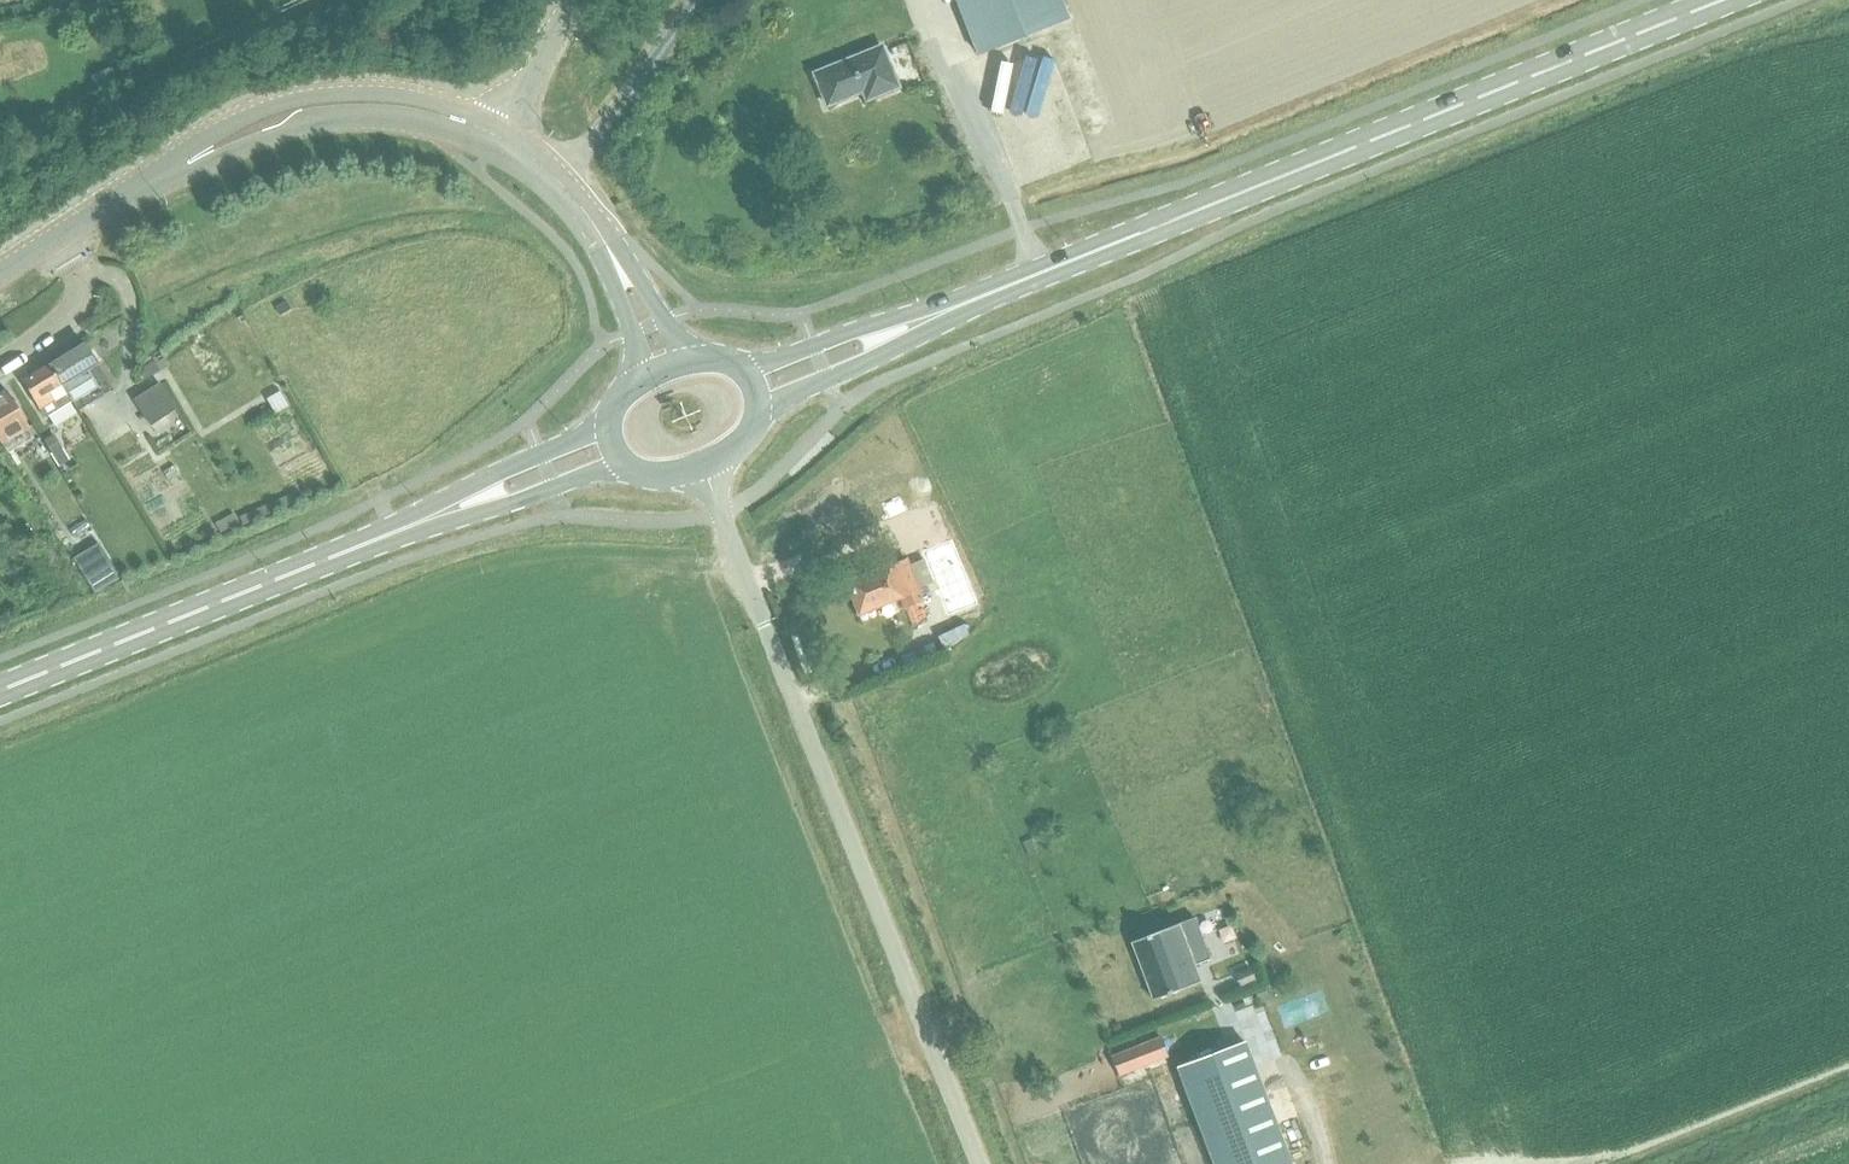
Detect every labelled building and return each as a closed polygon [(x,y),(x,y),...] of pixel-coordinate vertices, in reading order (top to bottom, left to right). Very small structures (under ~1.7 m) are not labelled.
[(978,55),(1067,19),(1060,0),(956,0),(978,55)] [(866,98),(898,85),(882,45),(815,72),(827,104),(863,90),(866,98)] [(96,67),(97,80),(118,78),(116,65),(96,67)] [(49,364),(61,384),(70,399),(78,411),(113,390),(97,364),(83,343),(49,364)] [(161,371),(155,361),(140,371),(146,380),(161,371)] [(49,364),(21,381),(39,409),(52,401),(56,408),(70,399),(61,384),(49,364)] [(176,409),(160,383),(134,399),(150,425),(176,409)] [(286,385),(270,391),(279,412),(295,405),(286,385)] [(0,394),(0,442),(1,444),(28,427),(6,391),(0,394)] [(938,546),(923,552),(948,615),(977,603),(952,541),(938,546)] [(103,551),(78,566),(88,583),(114,567),(103,551)] [(922,601),(906,559),(845,583),(858,614),(901,597),(906,608),(922,601)] [(1194,917),(1131,941),(1153,1000),(1200,982),(1194,965),(1210,959),(1194,917)] [(1249,968),(1235,974),(1241,988),(1255,982),(1249,968)] [(1282,1002),(1291,1026),(1334,1009),(1325,985),(1282,1002)] [(1111,1057),(1118,1075),(1167,1056),(1161,1038),(1111,1057)] [(1213,1163),(1291,1163),(1244,1041),(1176,1067),(1213,1163)]
